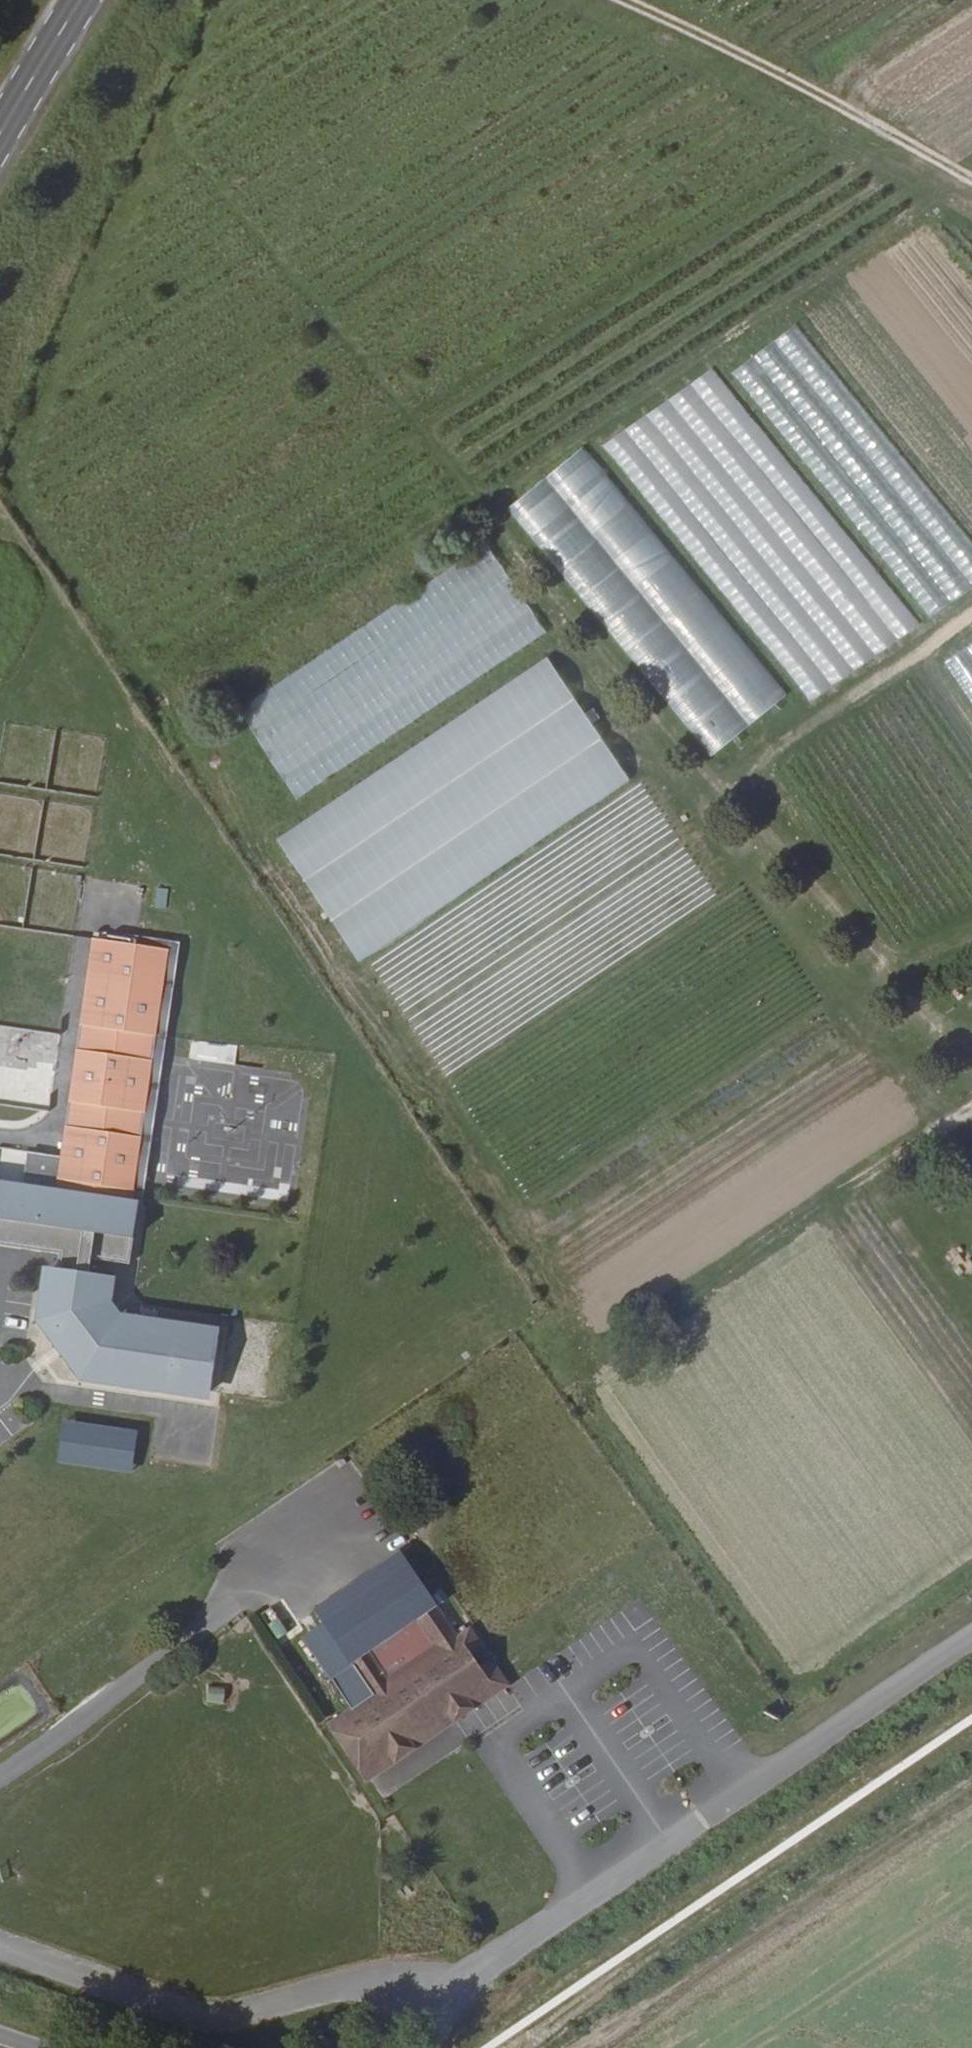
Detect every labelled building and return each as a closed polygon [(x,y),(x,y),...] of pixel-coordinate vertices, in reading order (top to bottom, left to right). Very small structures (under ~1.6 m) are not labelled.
[(732,374),(930,619),(971,588),(971,542),(795,325),(732,374)] [(603,445),(811,703),(921,625),(713,369),(603,445)] [(583,448),(507,510),(713,757),(788,694),(583,448)] [(297,800),(547,633),(486,541),(236,712),(297,800)] [(945,662),(971,703),(971,644),(945,662)] [(631,781),(548,659),(276,841),(359,963),(631,781)] [(168,951),(92,941),(68,1185),(98,1188),(97,1200),(0,1191),(0,1255),(65,1261),(65,1274),(58,1275),(55,1325),(48,1329),(95,1385),(98,1378),(225,1389),(229,1327),(130,1318),(120,1305),(122,1279),(97,1277),(98,1263),(137,1267),(145,1205),(130,1203),(131,1191),(139,1193),(168,951)] [(286,1189),(309,1085),(200,1060),(184,1127),(207,1132),(198,1169),(286,1189)] [(133,1471),(137,1427),(61,1419),(57,1463),(133,1471)] [(270,1609),(259,1614),(270,1635),(281,1629),(270,1609)] [(461,1630),(449,1638),(429,1610),(347,1665),(366,1695),(325,1723),(361,1777),(498,1683),(482,1662),(470,1670),(462,1656),(473,1648),(461,1630)] [(223,1704),(224,1688),(206,1687),(205,1702),(223,1704)]
